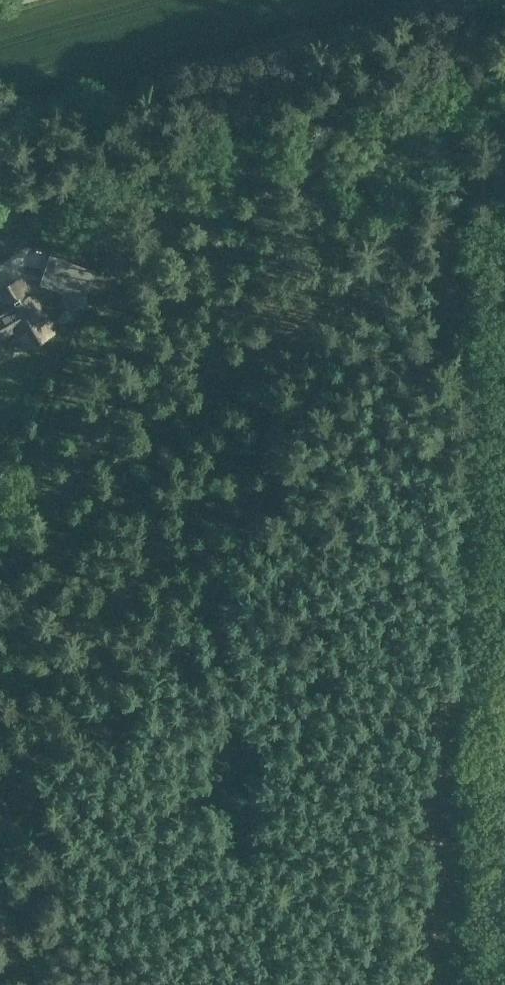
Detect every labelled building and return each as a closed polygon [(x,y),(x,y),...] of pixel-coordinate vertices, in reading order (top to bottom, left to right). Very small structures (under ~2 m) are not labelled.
[(49,253),(39,282),(63,291),(61,297),(64,298),(63,301),(65,304),(73,307),(77,306),(78,303),(81,305),(94,270),(49,253)] [(10,327),(21,346),(51,330),(21,277),(0,289),(0,333),(10,327)]
